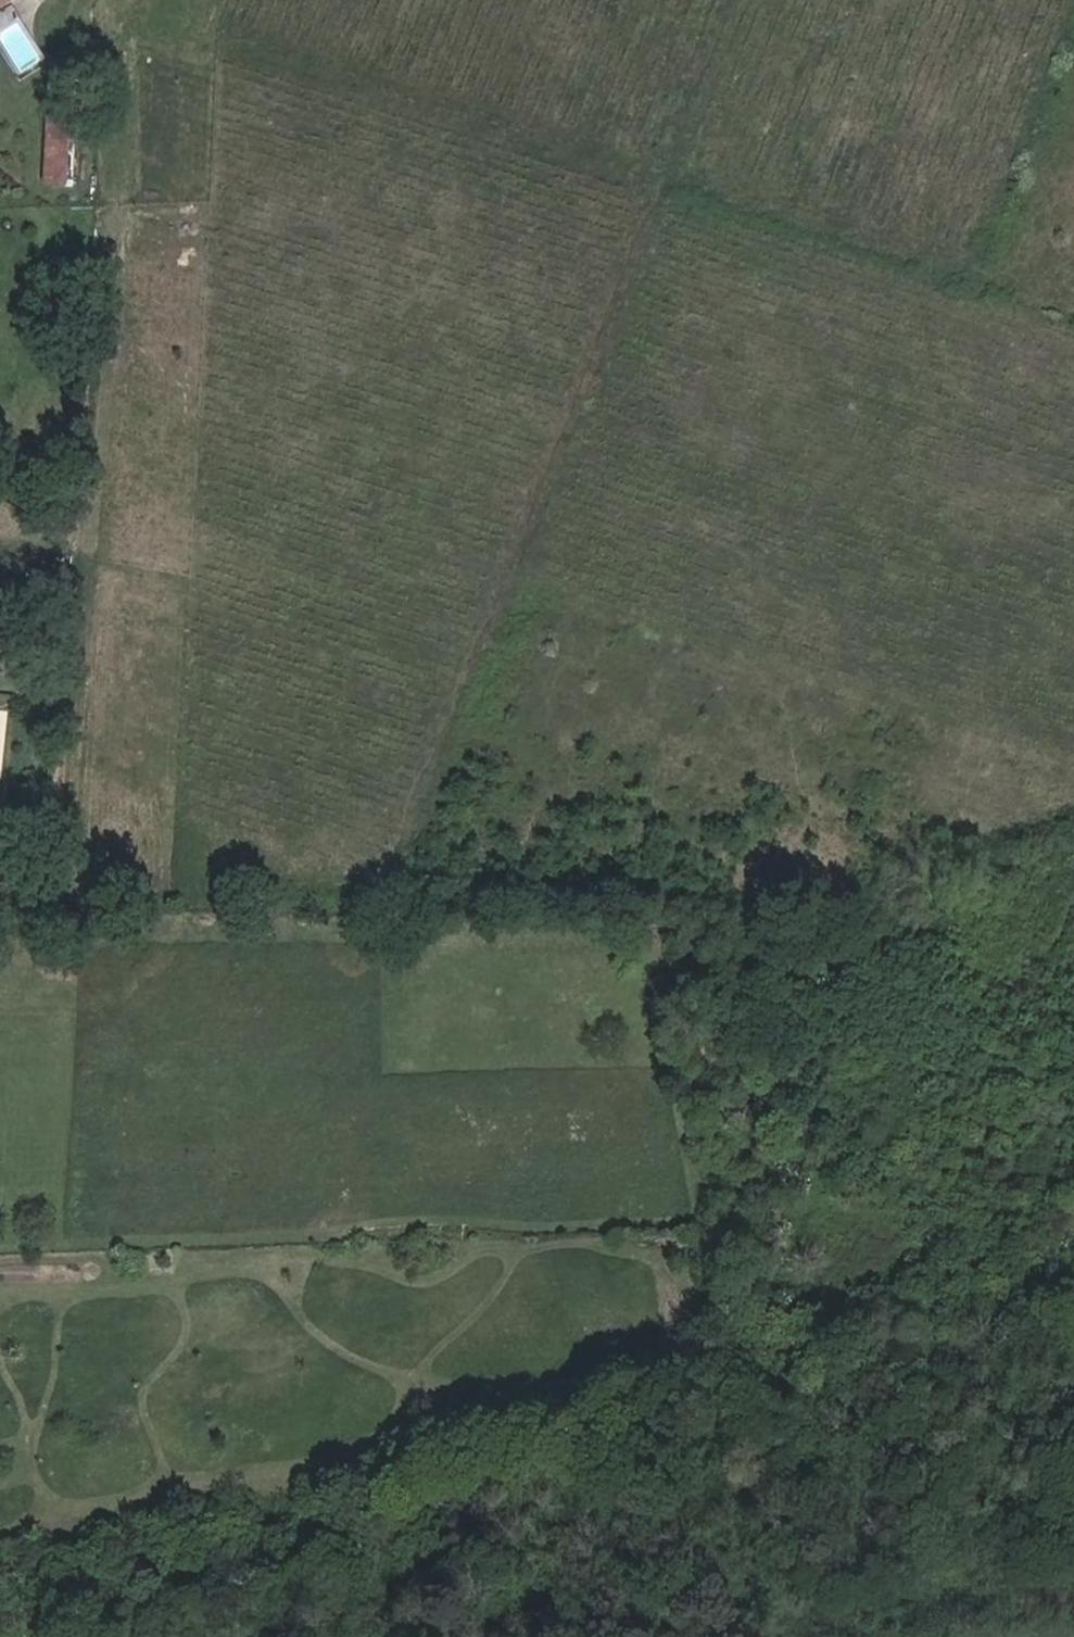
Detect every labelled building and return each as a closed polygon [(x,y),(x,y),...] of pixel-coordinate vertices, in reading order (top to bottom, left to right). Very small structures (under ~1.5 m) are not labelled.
[(65,170),(72,170),(71,141),(43,140),(43,213),(64,213),(65,170)]
